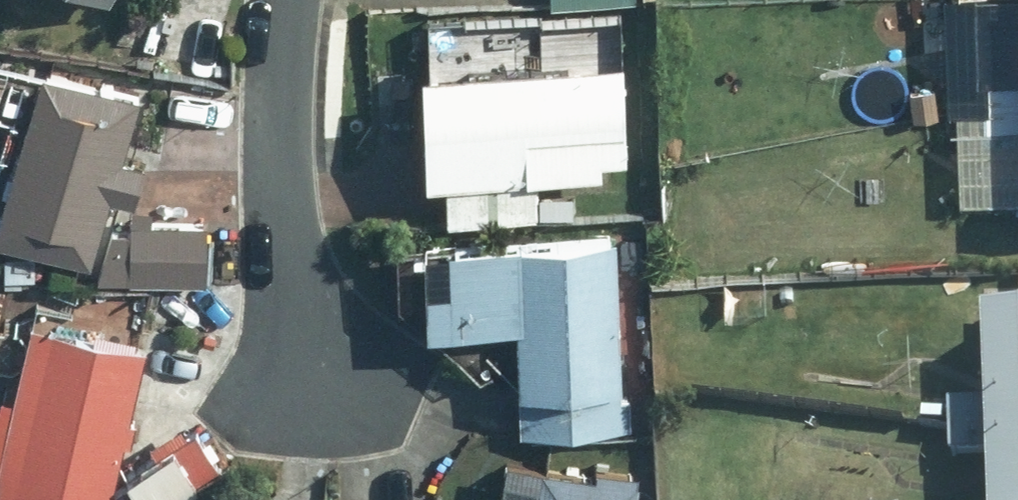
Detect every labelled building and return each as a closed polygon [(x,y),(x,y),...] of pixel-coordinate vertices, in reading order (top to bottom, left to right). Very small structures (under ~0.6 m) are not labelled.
[(427,22),(429,75),(417,76),(422,185),(597,177),(597,165),(625,163),(623,108),(624,108),(620,13),(427,22)] [(0,187),(0,243),(81,266),(81,283),(205,286),(205,281),(240,282),(241,227),(129,224),(128,232),(98,231),(107,199),(131,206),(143,167),(119,160),(137,97),(35,67),(0,187)] [(617,400),(612,238),(421,243),(424,332),(510,329),(512,394),(518,394),(519,438),(632,435),(631,399),(617,400)] [(980,324),(989,499),(1017,499),(1017,322),(980,324)] [(113,480),(146,352),(28,323),(0,434),(0,496),(17,499),(167,499),(217,471),(194,433),(113,480)] [(504,461),(497,499),(633,499),(637,477),(594,470),(593,477),(504,461)]
